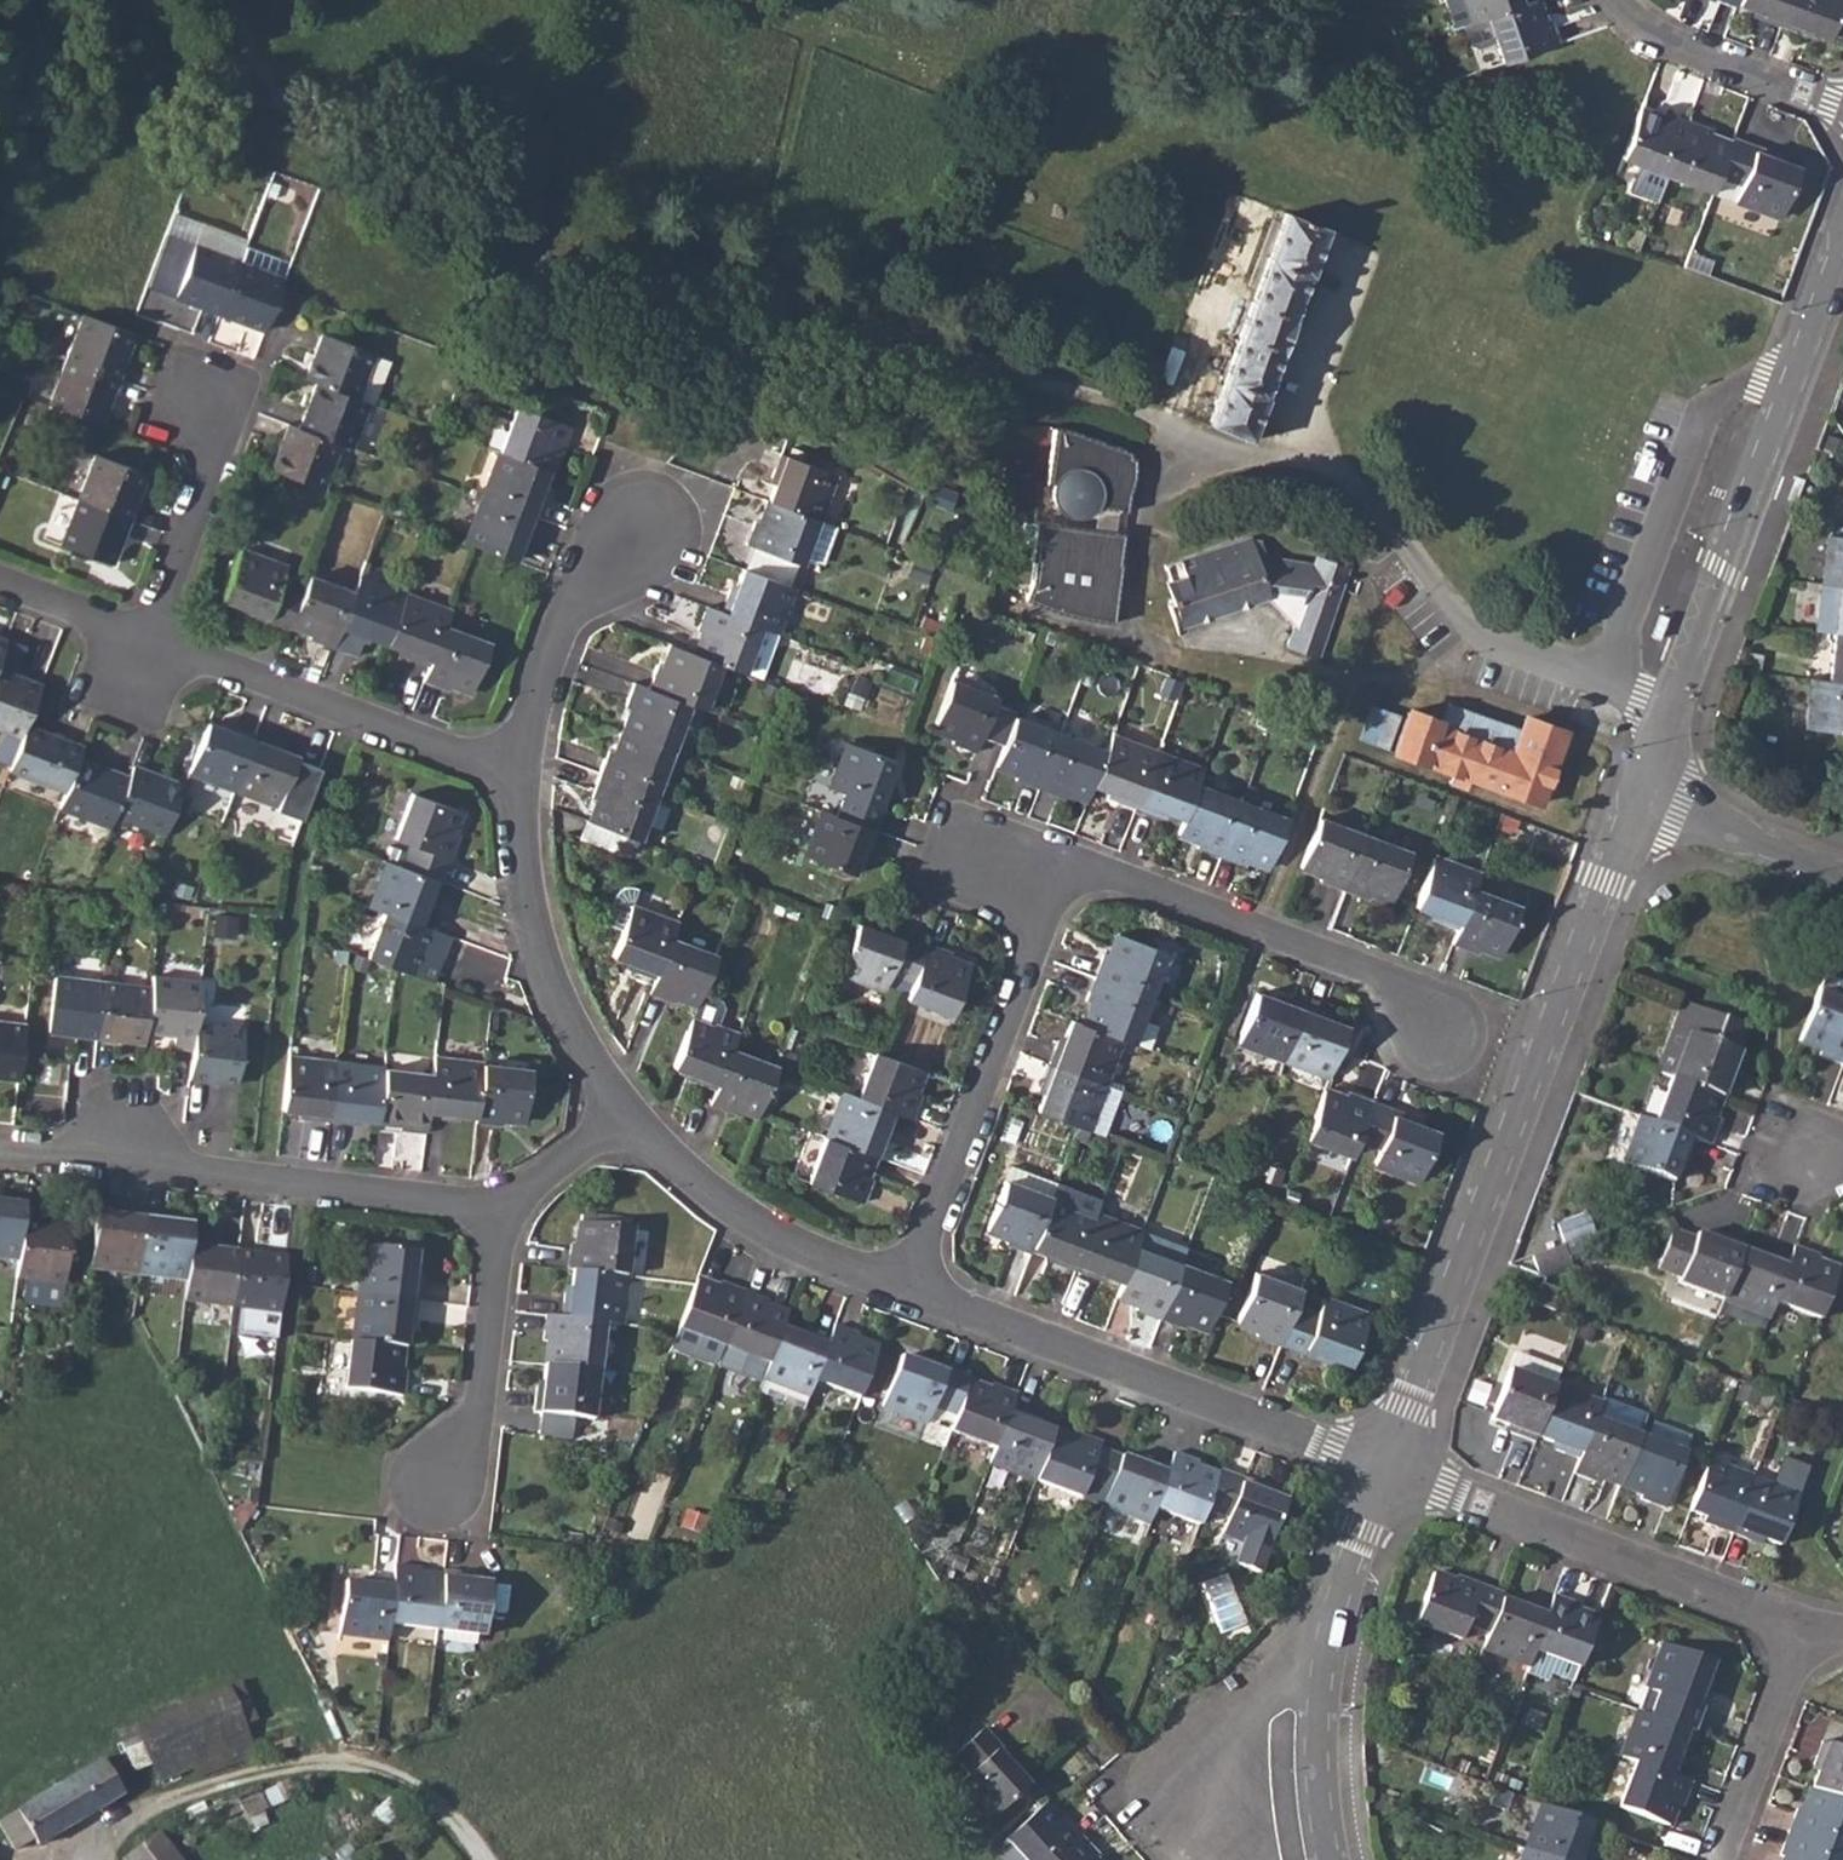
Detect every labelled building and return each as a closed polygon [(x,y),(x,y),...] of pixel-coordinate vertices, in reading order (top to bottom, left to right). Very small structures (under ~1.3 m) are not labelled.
[(1455,27),(1487,16),(1522,4),(1521,0),(1446,0),(1455,27)] [(1487,16),(1503,63),(1558,43),(1550,19),(1545,20),(1539,0),(1533,0),(1522,4),(1487,16)] [(1736,3),(1758,11),(1756,17),(1779,25),(1789,0),(1737,0),(1736,3)] [(1779,25),(1803,33),(1805,29),(1827,38),(1841,0),(1789,0),(1779,25)] [(1639,108),(1621,156),(1666,174),(1686,119),(1663,110),(1661,115),(1639,108)] [(1686,119),(1666,174),(1711,191),(1711,189),(1717,175),(1730,141),(1709,133),(1711,128),(1686,119)] [(1730,141),(1717,175),(1740,185),(1734,199),(1780,216),(1799,167),(1777,159),(1778,154),(1732,136),(1730,141)] [(1285,213),(1209,425),(1250,440),(1266,397),(1264,396),(1307,276),(1310,277),(1328,228),(1285,213)] [(193,246),(174,298),(218,315),(238,264),(193,246)] [(238,264),(218,315),(265,333),(281,289),(284,281),(238,264)] [(81,315),(64,359),(115,379),(132,334),(81,315)] [(322,335),(305,379),(317,384),(356,399),(373,354),(322,335)] [(64,359),(47,404),(98,423),(115,379),(64,359)] [(317,384),(300,429),(339,443),(351,448),(368,403),(356,399),(317,384)] [(371,449),(388,409),(374,403),(357,444),(371,449)] [(515,406),(498,452),(548,470),(556,451),(560,452),(570,427),(515,406)] [(287,424),(271,468),(323,488),(339,443),(300,429),(287,424)] [(1058,424),(1056,431),(1110,451),(1113,442),(1058,424)] [(1110,451),(1056,431),(1048,481),(1055,483),(1053,491),(1057,500),(1063,509),(1071,515),(1079,516),(1087,516),(1094,513),(1100,508),(1101,506),(1115,508),(1117,511),(1123,512),(1128,511),(1130,509),(1133,492),(1137,480),(1139,468),(1138,461),(1110,451)] [(1113,442),(1110,451),(1138,461),(1138,457),(1133,454),(1134,450),(1113,442)] [(498,452),(481,497),(536,517),(545,494),(540,492),(548,470),(498,452)] [(774,480),(766,500),(816,519),(834,475),(778,453),(768,478),(774,480)] [(92,454),(75,500),(128,519),(145,474),(92,454)] [(1799,501),(1806,480),(1795,477),(1789,498),(1799,501)] [(481,497),(464,542),(474,546),(515,560),(522,540),(527,541),(536,517),(481,497)] [(75,500),(59,544),(110,564),(128,519),(75,500)] [(816,519),(766,500),(759,522),(753,520),(744,544),(800,565),(816,519)] [(1034,582),(1026,597),(1056,609),(1076,615),(1117,620),(1125,563),(1123,562),(1127,531),(1109,528),(1093,529),(1070,527),(1054,521),(1040,520),(1033,557),(1037,558),(1034,582)] [(1823,583),(1837,584),(1842,585),(1842,535),(1829,533),(1823,583)] [(1249,541),(1166,566),(1171,583),(1168,584),(1174,603),(1168,606),(1176,635),(1183,634),(1181,625),(1246,604),(1269,596),(1294,623),(1287,646),(1318,656),(1345,572),(1316,562),(1315,564),(1265,557),(1262,544),(1250,545),(1249,541)] [(241,550),(222,600),(245,608),(243,614),(287,631),(289,624),(302,591),(280,583),(286,566),(251,553),(241,550)] [(727,588),(719,611),(759,627),(773,631),(790,586),(741,568),(733,590),(727,588)] [(302,591),(289,624),(310,632),(307,638),(332,648),(338,631),(353,592),(308,575),(302,591)] [(353,592),(338,631),(363,640),(365,634),(385,642),(404,595),(359,577),(353,592)] [(1817,582),(1812,631),(1818,632),(1832,633),(1842,635),(1842,585),(1837,584),(1823,583),(1817,582)] [(404,595),(385,642),(407,649),(405,655),(428,664),(443,626),(449,611),(404,595)] [(700,633),(694,653),(718,663),(743,672),(759,627),(719,611),(704,606),(695,630),(700,633)] [(1662,641),(1670,617),(1660,614),(1652,637),(1662,641)] [(428,664),(422,681),(447,691),(449,685),(470,691),(489,643),(443,626),(428,664)] [(1827,680),(1842,682),(1842,635),(1832,633),(1827,680)] [(655,663),(646,688),(687,703),(701,708),(718,663),(694,653),(669,644),(661,666),(655,663)] [(20,738),(25,725),(40,685),(0,670),(0,730),(20,738)] [(949,679),(930,729),(951,737),(950,743),(974,752),(996,696),(949,679)] [(1808,726),(1842,730),(1842,682),(1827,680),(1813,679),(1808,726)] [(627,709),(620,730),(669,748),(687,703),(646,688),(631,682),(622,706),(627,709)] [(1373,703),(1361,737),(1389,747),(1401,712),(1373,703)] [(1511,750),(1449,728),(1436,724),(1438,718),(1407,708),(1392,750),(1452,772),(1448,782),(1467,788),(1470,778),(1537,803),(1564,732),(1524,717),(1518,732),(1511,750)] [(1014,717),(996,766),(1018,774),(1015,781),(1039,790),(1060,734),(1014,717)] [(209,723),(190,774),(235,790),(256,737),(231,727),(230,731),(209,723)] [(20,738),(7,771),(65,793),(78,758),(82,747),(25,725),(20,738)] [(607,750),(598,773),(652,793),(667,799),(670,799),(687,755),(684,754),(669,748),(620,730),(612,752),(607,750)] [(1060,734),(1039,790),(1063,799),(1065,793),(1087,801),(1092,785),(1105,751),(1060,734)] [(1105,751),(1092,785),(1114,793),(1112,799),(1135,807),(1157,751),(1148,749),(1118,737),(1111,735),(1105,751)] [(256,737),(235,790),(278,806),(275,812),(301,820),(320,769),(297,760),(298,758),(278,750),(279,746),(256,737)] [(842,792),(833,814),(874,829),(890,783),(885,781),(893,759),(843,741),(826,786),(842,792)] [(1157,751),(1135,807),(1158,816),(1160,810),(1182,819),(1196,784),(1200,771),(1201,769),(1157,751)] [(65,793),(58,809),(110,828),(114,816),(129,777),(78,758),(65,793)] [(129,777),(114,816),(166,836),(182,793),(185,787),(133,767),(129,777)] [(594,800),(586,821),(606,828),(635,839),(652,793),(598,773),(589,797),(594,800)] [(1182,819),(1177,833),(1199,841),(1197,847),(1220,857),(1241,801),(1196,784),(1182,819)] [(410,845),(401,867),(434,880),(439,882),(457,836),(452,833),(459,813),(412,794),(394,839),(410,845)] [(1241,801),(1220,857),(1244,866),(1247,859),(1268,867),(1287,818),(1241,801)] [(818,809),(803,848),(801,855),(851,873),(859,853),(865,854),(874,829),(833,814),(818,809)] [(1319,818),(1301,865),(1323,873),(1321,880),(1344,888),(1364,835),(1319,818)] [(1364,835),(1344,888),(1367,898),(1370,891),(1391,899),(1409,851),(1364,835)] [(1433,856),(1414,905),(1437,913),(1435,918),(1459,926),(1473,889),(1479,874),(1433,856)] [(386,862),(369,907),(384,912),(423,927),(432,904),(426,901),(434,880),(401,867),(386,862)] [(1459,926),(1452,944),(1475,952),(1478,946),(1499,954),(1517,905),(1473,889),(1459,926)] [(628,904),(609,955),(633,964),(630,970),(652,978),(668,937),(674,921),(628,904)] [(384,912),(367,957),(395,968),(416,976),(424,954),(429,957),(442,961),(451,938),(438,933),(423,927),(384,912)] [(854,922),(836,971),(883,989),(888,974),(910,982),(925,941),(878,925),(876,930),(854,922)] [(1103,952),(1094,976),(1150,998),(1167,952),(1116,933),(1108,954),(1103,952)] [(652,978),(647,991),(671,1002),(673,996),(694,1004),(713,954),(668,937),(652,978)] [(910,982),(904,997),(949,1013),(967,965),(948,958),(950,950),(925,941),(910,982)] [(45,1031),(95,1036),(101,981),(52,976),(45,1031)] [(150,988),(145,1030),(193,1036),(194,1024),(196,1004),(199,982),(151,976),(150,988)] [(1090,1001),(1082,1023),(1118,1037),(1133,1042),(1150,998),(1094,976),(1085,1000),(1090,1001)] [(101,981),(95,1036),(144,1041),(145,1030),(150,988),(101,981)] [(1256,992),(1238,1040),(1283,1057),(1304,1002),(1282,993),(1279,1000),(1256,992)] [(1800,1042),(1822,1050),(1819,1055),(1842,1064),(1842,1001),(1818,992),(1800,1042)] [(1680,998),(1653,1070),(1673,1078),(1721,1095),(1728,1098),(1737,1073),(1731,1071),(1748,1024),(1680,998)] [(1304,1002),(1283,1057),(1329,1074),(1347,1024),(1326,1017),(1328,1010),(1304,1002)] [(690,1016),(671,1066),(692,1075),(690,1080),(712,1089),(727,1049),(733,1033),(690,1016)] [(1056,1039),(1047,1063),(1100,1083),(1118,1037),(1082,1023),(1071,1019),(1063,1042),(1056,1039)] [(17,1079),(23,1025),(0,1022),(0,1077),(17,1079)] [(193,1036),(188,1080),(236,1086),(243,1029),(194,1024),(193,1036)] [(432,1074),(426,1117),(452,1120),(452,1114),(475,1116),(481,1065),(483,1045),(436,1039),(434,1059),(432,1074)] [(712,1089),(707,1103),(732,1113),(734,1108),(755,1116),(757,1112),(773,1066),(727,1049),(712,1089)] [(873,1052),(857,1097),(896,1111),(912,1117),(920,1094),(915,1092),(922,1071),(882,1055),(873,1052)] [(287,1056),(281,1108),(305,1110),(305,1117),(328,1120),(335,1062),(287,1056)] [(335,1062),(328,1120),(354,1124),(355,1117),(377,1119),(384,1068),(335,1062)] [(1045,1090),(1037,1110),(1077,1125),(1105,1136),(1122,1091),(1100,1083),(1047,1063),(1038,1087),(1045,1090)] [(475,1116),(475,1122),(500,1124),(501,1119),(524,1121),(530,1070),(481,1065),(475,1116)] [(384,1068),(377,1119),(400,1123),(400,1130),(424,1133),(426,1117),(432,1074),(384,1068)] [(1673,1078),(1657,1122),(1696,1138),(1711,1142),(1720,1118),(1714,1115),(1721,1095),(1673,1078)] [(1324,1088),(1306,1136),(1352,1154),(1357,1139),(1373,1098),(1349,1090),(1347,1094),(1324,1086),(1324,1088)] [(841,1092),(823,1138),(873,1156),(881,1134),(887,1137),(896,1111),(857,1097),(841,1092)] [(1373,1098),(1357,1139),(1378,1147),(1373,1161),(1418,1179),(1437,1129),(1416,1121),(1418,1115),(1373,1098)] [(1657,1122),(1641,1116),(1625,1162),(1672,1180),(1681,1158),(1688,1161),(1696,1138),(1657,1122)] [(823,1138),(806,1182),(862,1203),(871,1179),(865,1176),(873,1156),(823,1138)] [(1011,1165),(987,1229),(1009,1237),(1007,1244),(1030,1252),(1032,1247),(1051,1198),(1056,1183),(1011,1165)] [(1051,1198),(1032,1247),(1055,1255),(1052,1261),(1074,1269),(1095,1215),(1051,1198)] [(16,1259),(20,1225),(22,1205),(0,1202),(0,1257),(16,1259)] [(95,1213),(89,1269),(137,1274),(143,1218),(95,1213)] [(1095,1215),(1074,1269),(1098,1278),(1100,1272),(1121,1281),(1134,1247),(1139,1235),(1140,1231),(1095,1215)] [(143,1218),(137,1274),(185,1281),(188,1247),(191,1224),(143,1218)] [(568,1243),(566,1270),(571,1270),(623,1276),(628,1227),(577,1221),(575,1244),(568,1243)] [(14,1277),(14,1278),(63,1284),(69,1230),(20,1225),(16,1259),(14,1277)] [(1679,1280),(1723,1297),(1741,1249),(1744,1243),(1719,1234),(1717,1240),(1696,1232),(1694,1238),(1670,1230),(1656,1267),(1680,1276),(1679,1280)] [(1564,1244),(1533,1255),(1540,1273),(1571,1262),(1564,1244)] [(1788,1259),(1773,1301),(1820,1318),(1838,1268),(1817,1259),(1819,1253),(1794,1244),(1788,1259)] [(363,1246),(358,1294),(413,1300),(416,1276),(412,1276),(414,1253),(363,1246)] [(183,1293),(182,1301),(230,1306),(237,1253),(188,1247),(185,1281),(183,1293)] [(1121,1281),(1116,1295),(1136,1303),(1134,1309),(1158,1319),(1178,1263),(1134,1247),(1121,1281)] [(1741,1249),(1723,1297),(1768,1313),(1773,1301),(1788,1259),(1767,1251),(1764,1257),(1741,1249)] [(237,1253),(230,1306),(279,1312),(286,1258),(237,1253)] [(1264,1253),(1259,1264),(1300,1282),(1305,1271),(1264,1253)] [(1178,1263),(1158,1319),(1181,1327),(1184,1319),(1207,1328),(1226,1281),(1178,1263)] [(563,1292),(559,1318),(602,1322),(618,1324),(623,1276),(571,1270),(569,1293),(563,1292)] [(1301,1288),(1255,1270),(1237,1319),(1257,1327),(1254,1333),(1280,1343),(1296,1301),(1301,1288)] [(692,1284),(675,1328),(721,1345),(742,1290),(718,1281),(715,1287),(693,1278),(692,1284)] [(1542,1283),(1535,1303),(1554,1311),(1562,1290),(1542,1283)] [(742,1290),(721,1345),(766,1363),(780,1328),(785,1313),(766,1305),(767,1300),(742,1290)] [(358,1294),(352,1341),(404,1348),(406,1326),(410,1327),(413,1300),(358,1294)] [(1296,1301),(1280,1343),(1326,1361),(1329,1354),(1350,1362),(1368,1313),(1323,1296),(1318,1309),(1296,1301)] [(559,1318),(543,1315),(541,1340),(547,1341),(545,1365),(596,1370),(602,1322),(559,1318)] [(826,1339),(812,1379),(858,1396),(876,1347),(858,1340),(860,1333),(832,1323),(826,1339)] [(766,1363),(760,1379),(768,1382),(763,1397),(800,1411),(806,1395),(812,1379),(826,1339),(805,1332),(803,1336),(780,1328),(766,1363)] [(352,1341),(346,1390),(403,1397),(405,1372),(401,1371),(404,1348),(352,1341)] [(899,1356),(881,1404),(928,1421),(933,1407),(955,1415),(968,1381),(970,1375),(923,1358),(921,1364),(899,1356)] [(175,1364),(156,1362),(156,1364),(171,1392),(175,1364)] [(596,1370),(545,1365),(542,1388),(536,1387),(533,1412),(539,1413),(537,1435),(570,1440),(572,1417),(590,1419),(596,1370)] [(1510,1369),(1491,1418),(1514,1427),(1512,1433),(1534,1441),(1536,1435),(1555,1385),(1510,1369)] [(955,1415),(950,1430),(996,1447),(1010,1409),(1017,1392),(991,1382),(989,1389),(968,1381),(955,1415)] [(1555,1385),(1536,1435),(1559,1443),(1556,1450),(1580,1458),(1595,1418),(1600,1403),(1555,1385)] [(996,1447),(990,1462),(1034,1479),(1052,1431),(1031,1422),(1032,1418),(1010,1409),(996,1447)] [(1580,1458),(1574,1474),(1599,1484),(1601,1478),(1621,1486),(1640,1436),(1595,1418),(1580,1458)] [(1052,1431),(1034,1479),(1102,1504),(1121,1457),(1097,1448),(1099,1443),(1073,1433),(1071,1438),(1052,1431)] [(1640,1436),(1621,1486),(1642,1493),(1640,1499),(1665,1508),(1685,1453),(1640,1436)] [(1167,1467),(1153,1506),(1198,1524),(1204,1509),(1217,1474),(1196,1464),(1197,1460),(1173,1452),(1167,1467)] [(1121,1457),(1102,1504),(1146,1522),(1153,1506),(1167,1467),(1142,1458),(1141,1464),(1121,1456),(1121,1457)] [(1708,1460),(1690,1511),(1711,1519),(1709,1524),(1732,1532),(1753,1477),(1708,1460)] [(1217,1474),(1204,1509),(1226,1518),(1221,1532),(1244,1541),(1239,1556),(1236,1565),(1258,1574),(1285,1500),(1264,1493),(1266,1487),(1219,1469),(1217,1474)] [(1753,1477),(1732,1532),(1756,1541),(1758,1537),(1780,1544),(1798,1494),(1753,1477)] [(392,1582),(387,1624),(435,1630),(441,1578),(418,1576),(418,1569),(393,1566),(392,1582)] [(441,1578),(435,1630),(482,1635),(488,1584),(467,1582),(468,1575),(442,1571),(441,1578)] [(1433,1572),(1414,1623),(1462,1640),(1467,1625),(1489,1633),(1502,1599),(1504,1592),(1457,1575),(1455,1580),(1433,1572)] [(342,1583),(336,1634),(385,1640),(387,1624),(392,1582),(367,1578),(367,1586),(342,1583)] [(1548,1611),(1533,1650),(1579,1668),(1598,1618),(1578,1610),(1580,1604),(1555,1594),(1548,1611)] [(1489,1633),(1483,1648),(1528,1665),(1533,1650),(1548,1611),(1524,1602),(1522,1607),(1502,1599),(1489,1633)] [(1662,1694),(1654,1716),(1687,1728),(1694,1731),(1711,1685),(1704,1683),(1713,1660),(1664,1642),(1646,1688),(1662,1694)] [(246,1727),(258,1722),(240,1680),(116,1732),(134,1774),(151,1767),(157,1782),(253,1742),(246,1727)] [(1638,1710),(1621,1756),(1637,1762),(1676,1777),(1686,1752),(1679,1750),(1687,1728),(1654,1716),(1638,1710)] [(967,1774),(956,1785),(988,1821),(1026,1787),(1011,1771),(1017,1765),(983,1728),(951,1757),(967,1774)] [(1811,1788),(1842,1800),(1842,1748),(1821,1740),(1813,1763),(1819,1765),(1811,1788)] [(35,1845),(123,1792),(101,1759),(0,1819),(0,1829),(12,1851),(32,1840),(35,1845)] [(1676,1777),(1637,1762),(1621,1808),(1670,1826),(1678,1805),(1683,1806),(1691,1783),(1676,1777)] [(296,1793),(290,1780),(259,1795),(265,1807),(296,1793)] [(344,1802),(355,1797),(349,1786),(339,1791),(344,1802)] [(1789,1830),(1842,1851),(1842,1800),(1811,1788),(1803,1808),(1797,1806),(1789,1830)] [(240,1804),(244,1813),(245,1816),(265,1807),(259,1795),(240,1804)] [(240,1804),(237,1797),(216,1807),(223,1822),(244,1813),(240,1804)] [(212,1809),(209,1810),(205,1803),(179,1814),(190,1837),(219,1824),(212,1809)] [(1004,1859),(1054,1859),(1081,1836),(1063,1816),(1059,1821),(1043,1804),(992,1847),(1004,1859)] [(1527,1849),(1555,1859),(1585,1859),(1590,1846),(1585,1845),(1593,1823),(1544,1804),(1527,1849)] [(1783,1859),(1842,1859),(1842,1851),(1789,1830),(1779,1856),(1784,1857),(1783,1859)] [(121,1859),(122,1859),(180,1859),(157,1831),(121,1859)] [(1054,1859),(1094,1859),(1093,1858),(1097,1854),(1081,1836),(1054,1859)] [(347,1848),(335,1857),(338,1859),(357,1859),(347,1848)] [(1523,1859),(1555,1859),(1527,1849),(1523,1859)]
